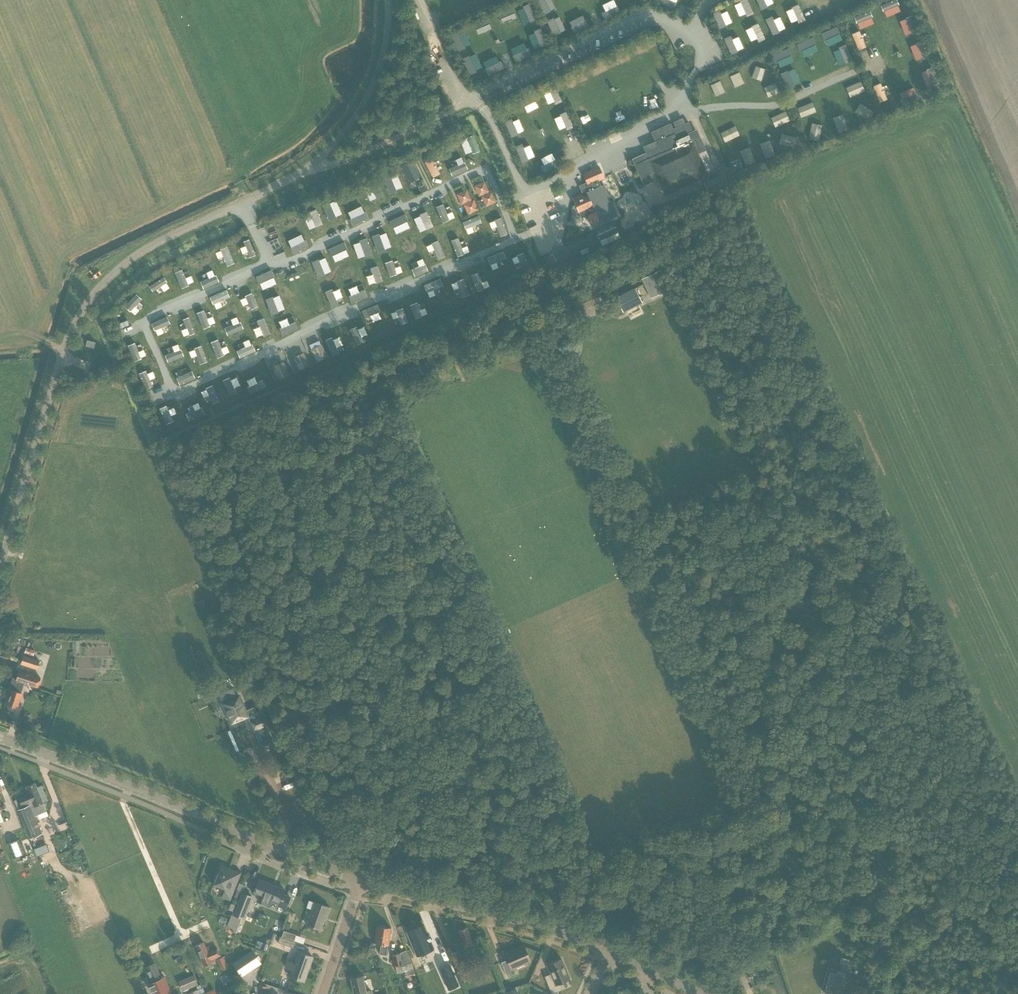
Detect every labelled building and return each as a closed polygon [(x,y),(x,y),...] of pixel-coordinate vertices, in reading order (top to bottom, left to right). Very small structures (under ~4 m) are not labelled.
[(896,0),(895,0),(882,6),(881,7),(884,14),(899,6),(896,0)] [(519,11),(528,15),(532,4),(522,1),(519,11)] [(616,2),(606,6),(609,15),(620,12),(616,2)] [(875,18),(883,15),(880,7),(872,10),(875,18)] [(500,13),(503,28),(514,25),(510,11),(500,13)] [(857,24),(872,18),(869,12),(854,18),(857,24)] [(580,14),(571,18),(577,31),(586,27),(580,14)] [(526,22),(530,30),(539,26),(536,18),(526,22)] [(918,34),(911,18),(906,20),(913,36),(918,34)] [(556,23),(555,38),(566,38),(566,23),(556,23)] [(840,35),(836,27),(823,34),(821,35),(825,43),(840,35)] [(461,46),(466,38),(456,32),(452,41),(461,46)] [(866,49),(859,33),(852,36),(859,52),(866,49)] [(814,40),(813,38),(799,45),(797,46),(801,54),(816,46),(814,40)] [(928,58),(921,43),(910,47),(917,63),(928,58)] [(517,61),(525,57),(519,44),(510,48),(517,61)] [(853,62),(846,48),(840,51),(846,65),(853,62)] [(792,58),(788,49),(773,55),(774,57),(776,64),(792,58)] [(621,62),(627,59),(623,52),(617,56),(621,62)] [(493,58),(485,60),(488,74),(497,72),(493,58)] [(603,62),(606,68),(614,64),(611,58),(603,62)] [(927,60),(918,63),(921,72),(930,69),(927,60)] [(665,61),(654,65),(657,74),(668,71),(665,61)] [(766,74),(767,63),(756,62),(756,73),(766,74)] [(582,69),(586,79),(593,77),(590,67),(582,69)] [(939,85),(932,69),(921,74),(927,89),(939,85)] [(746,70),(736,74),(740,83),(750,79),(746,70)] [(795,87),(789,73),(781,74),(781,78),(788,92),(793,91),(795,87)] [(726,77),(717,81),(721,90),(730,87),(726,77)] [(564,78),(560,89),(570,93),(574,82),(564,78)] [(767,94),(776,91),(773,82),(764,85),(767,94)] [(881,84),(873,87),(880,104),(888,101),(881,84)] [(852,92),(856,102),(867,98),(863,88),(852,92)] [(919,101),(914,89),(900,95),(904,107),(919,101)] [(544,90),(543,104),(551,104),(552,90),(544,90)] [(567,100),(570,113),(582,110),(579,97),(567,100)] [(632,116),(640,113),(636,103),(627,107),(632,116)] [(616,108),(610,111),(615,123),(622,120),(616,108)] [(863,113),(868,119),(873,114),(868,108),(863,113)] [(802,125),(812,120),(808,113),(799,117),(802,125)] [(777,120),(780,131),(791,127),(787,116),(777,120)] [(849,119),(841,123),(843,129),(852,125),(849,119)] [(722,135),(727,134),(723,120),(718,122),(722,135)] [(567,121),(557,124),(561,137),(571,134),(567,121)] [(673,129),(671,123),(651,132),(656,143),(658,142),(660,146),(657,147),(658,148),(654,150),(653,148),(647,151),(648,152),(632,159),(644,186),(659,179),(666,195),(708,177),(698,153),(706,150),(699,135),(694,137),(692,133),(693,133),(689,122),(673,129)] [(828,127),(831,135),(840,131),(836,123),(828,127)] [(584,125),(583,136),(590,137),(591,126),(584,125)] [(467,159),(471,157),(465,140),(461,142),(467,159)] [(566,142),(567,150),(576,148),(574,140),(566,142)] [(790,150),(796,146),(792,141),(786,145),(790,150)] [(720,147),(724,158),(736,153),(732,143),(720,147)] [(429,156),(421,159),(434,186),(442,183),(441,181),(449,177),(445,170),(457,164),(449,148),(438,153),(431,156),(439,171),(437,172),(429,156)] [(523,152),(516,155),(519,162),(527,159),(523,152)] [(548,168),(556,165),(553,157),(545,160),(548,168)] [(455,163),(460,172),(467,169),(462,160),(455,163)] [(410,162),(399,168),(407,184),(418,178),(410,162)] [(600,181),(605,179),(600,167),(583,174),(587,183),(579,186),(583,194),(573,198),(579,213),(590,208),(592,214),(588,215),(592,224),(600,221),(598,217),(601,216),(604,222),(617,216),(604,185),(601,186),(600,181)] [(393,173),(387,176),(393,190),(399,187),(393,173)] [(720,177),(705,184),(708,191),(723,185),(720,177)] [(471,187),(476,197),(487,192),(482,181),(471,187)] [(376,200),(383,196),(377,185),(370,189),(376,200)] [(364,190),(353,194),(359,209),(370,205),(364,190)] [(466,190),(454,194),(457,205),(470,201),(466,190)] [(482,208),(493,203),(488,193),(477,197),(482,208)] [(329,199),(322,202),(329,218),(337,215),(329,199)] [(340,219),(347,217),(342,200),(334,202),(340,219)] [(472,201),(460,205),(464,216),(475,212),(472,201)] [(444,202),(436,205),(443,220),(450,217),(444,202)] [(309,209),(316,225),(323,222),(316,206),(309,209)] [(427,208),(420,211),(427,227),(434,224),(427,208)] [(366,209),(350,216),(353,223),(369,216),(366,209)] [(405,211),(389,218),(393,225),(408,218),(405,211)] [(303,234),(310,232),(304,213),(297,215),(303,234)] [(479,213),(463,220),(466,227),(482,221),(479,213)] [(502,215),(495,218),(500,234),(508,231),(502,215)] [(595,229),(603,247),(621,239),(613,221),(595,229)] [(337,233),(341,231),(337,222),(333,224),(337,233)] [(471,246),(477,244),(469,227),(464,230),(471,246)] [(380,231),(372,234),(378,250),(386,248),(380,231)] [(316,237),(318,242),(326,239),(323,234),(316,237)] [(367,236),(359,238),(365,255),(373,252),(367,236)] [(459,236),(451,239),(457,255),(465,252),(459,236)] [(250,238),(244,241),(250,257),(256,255),(250,238)] [(305,239),(290,246),(293,254),(309,247),(305,239)] [(438,239),(431,242),(438,257),(445,254),(438,239)] [(267,249),(269,255),(288,248),(285,242),(267,249)] [(345,242),(328,249),(331,256),(348,249),(345,242)] [(227,245),(220,248),(227,266),(235,263),(227,245)] [(408,248),(415,264),(421,262),(414,245),(408,248)] [(211,251),(214,258),(222,256),(219,249),(211,251)] [(403,255),(397,257),(403,271),(409,269),(403,255)] [(209,256),(203,258),(208,274),(214,272),(209,256)] [(514,273),(521,270),(516,257),(508,261),(514,273)] [(319,258),(311,261),(318,276),(325,273),(319,258)] [(393,259),(385,261),(390,276),(398,273),(393,259)] [(276,275),(295,269),(293,261),(274,267),(276,275)] [(425,262),(411,268),(415,276),(428,269),(425,262)] [(189,263),(183,265),(190,281),(197,279),(189,263)] [(378,264),(371,266),(375,282),(383,279),(378,264)] [(495,280),(502,277),(495,264),(488,267),(495,280)] [(225,269),(219,272),(223,279),(229,275),(225,269)] [(339,269),(333,272),(336,278),(342,275),(339,269)] [(672,288),(662,269),(642,279),(652,298),(672,288)] [(165,273),(172,291),(179,288),(172,270),(165,273)] [(474,275),(479,292),(487,290),(481,272),(474,275)] [(216,274),(200,281),(204,288),(220,281),(216,274)] [(460,276),(450,280),(458,301),(468,297),(460,276)] [(159,286),(166,284),(164,277),(157,279),(159,286)] [(153,279),(146,283),(155,300),(163,295),(153,279)] [(262,279),(257,281),(262,297),(267,296),(262,279)] [(436,300),(445,297),(439,282),(430,285),(436,300)] [(405,297),(422,295),(420,286),(404,289),(405,297)] [(175,292),(177,295),(182,293),(183,296),(190,293),(188,287),(175,292)] [(332,287),(325,291),(332,306),(339,303),(332,287)] [(243,288),(236,290),(244,309),(250,306),(243,288)] [(296,291),(303,310),(310,307),(303,288),(296,291)] [(365,288),(349,294),(352,302),(368,295),(365,288)] [(624,312),(643,302),(636,288),(617,298),(624,312)] [(139,311),(145,309),(138,293),(133,295),(139,311)] [(228,315),(234,313),(227,293),(221,296),(228,315)] [(427,297),(420,298),(422,316),(429,315),(427,297)] [(210,323),(219,318),(211,301),(202,305),(210,323)] [(399,307),(403,321),(413,318),(409,304),(399,307)] [(185,312),(192,333),(200,331),(193,309),(185,312)] [(262,337),(281,331),(275,311),(263,314),(264,318),(249,323),(251,332),(246,333),(250,346),(264,342),(262,337)] [(390,311),(384,313),(389,331),(396,329),(390,311)] [(367,330),(373,328),(368,314),(362,316),(367,330)] [(165,319),(179,348),(188,343),(175,315),(165,319)] [(160,322),(156,324),(164,339),(167,338),(160,322)] [(346,333),(353,331),(351,323),(344,324),(346,333)] [(156,325),(151,328),(158,344),(164,342),(156,325)] [(224,331),(232,352),(240,349),(232,328),(224,331)] [(132,336),(139,356),(147,353),(140,333),(132,336)] [(87,340),(86,346),(94,348),(96,342),(87,340)] [(212,365),(219,363),(213,343),(206,345),(212,365)] [(311,364),(322,361),(318,346),(307,349),(311,364)] [(178,353),(186,374),(197,370),(189,349),(178,353)] [(298,354),(288,359),(293,372),(304,368),(298,354)] [(173,363),(168,365),(176,384),(181,382),(173,363)] [(283,379),(279,363),(269,366),(272,381),(283,379)] [(168,366),(162,368),(168,383),(173,381),(168,366)] [(259,390),(268,388),(262,367),(254,369),(259,390)] [(153,368),(146,370),(152,386),(159,383),(153,368)] [(145,370),(138,372),(146,393),(153,390),(145,370)] [(241,400),(251,395),(243,378),(233,383),(241,400)] [(219,405),(232,400),(225,383),(217,386),(221,395),(216,397),(219,405)] [(206,412),(214,409),(205,388),(197,391),(206,412)] [(189,421),(197,418),(188,398),(181,402),(189,421)] [(171,428),(177,425),(168,406),(161,409),(171,428)] [(656,584),(650,586),(653,596),(659,594),(656,584)] [(22,665),(30,667),(34,655),(25,653),(22,665)] [(20,671),(17,679),(13,678),(9,689),(8,689),(6,690),(5,694),(6,696),(10,697),(7,705),(17,708),(22,693),(21,693),(24,683),(37,687),(40,677),(20,671)] [(263,716),(259,718),(255,707),(246,711),(239,695),(238,695),(239,696),(223,703),(223,702),(222,702),(232,724),(248,716),(263,752),(276,746),(263,716)] [(287,780),(278,784),(291,810),(300,806),(287,780)] [(43,803),(36,784),(35,783),(26,787),(26,788),(29,794),(19,798),(23,808),(18,810),(30,839),(34,849),(37,848),(43,861),(55,856),(50,844),(47,845),(47,843),(35,815),(38,814),(38,815),(47,811),(43,803)] [(14,840),(1,844),(3,849),(8,847),(12,860),(20,857),(14,840)] [(676,852),(657,859),(660,866),(678,860),(676,852)] [(225,889),(222,897),(230,900),(241,873),(221,865),(214,885),(225,889)] [(259,880),(253,894),(261,897),(259,902),(270,906),(272,901),(279,904),(278,906),(285,909),(290,897),(283,894),(285,890),(259,880)] [(251,896),(242,893),(234,915),(243,919),(251,896)] [(320,930),(325,917),(327,918),(330,908),(315,903),(307,925),(320,930)] [(386,956),(388,946),(391,928),(385,928),(385,926),(379,925),(379,927),(377,926),(375,944),(381,945),(379,955),(386,956)] [(423,925),(406,932),(416,956),(433,949),(430,941),(430,940),(428,935),(428,936),(423,925)] [(467,926),(458,930),(465,951),(475,948),(467,926)] [(284,931),(282,936),(294,940),(296,935),(284,931)] [(275,934),(271,944),(277,946),(278,942),(293,947),(295,942),(275,934)] [(221,956),(217,948),(208,952),(204,942),(195,946),(196,946),(204,967),(213,963),(211,960),(221,956)] [(508,977),(516,973),(514,968),(531,961),(524,945),(504,953),(507,959),(501,962),(508,977)] [(241,976),(261,963),(253,950),(233,963),(241,976)] [(406,977),(415,976),(413,964),(410,957),(406,950),(401,952),(393,954),(394,964),(394,967),(396,967),(398,973),(406,972),(406,977)] [(459,950),(451,953),(455,963),(462,960),(459,950)] [(290,976),(304,981),(313,957),(298,952),(295,963),(289,961),(286,969),(292,971),(290,976)] [(446,953),(436,957),(445,977),(455,973),(446,953)] [(223,957),(217,960),(222,971),(228,968),(223,957)] [(839,964),(843,965),(841,971),(828,968),(822,989),(840,993),(845,993),(850,974),(850,973),(852,966),(853,961),(841,958),(839,964)] [(552,975),(546,978),(551,990),(553,993),(563,989),(561,986),(560,983),(570,979),(562,959),(548,965),(552,975)] [(161,978),(155,963),(145,967),(152,982),(148,984),(153,993),(172,993),(165,977),(161,978)] [(194,975),(179,982),(183,991),(198,985),(194,975)] [(366,991),(363,976),(351,979),(354,993),(372,993),(371,990),(366,991)] [(202,985),(197,986),(199,990),(190,993),(206,993),(205,992),(202,985)]
